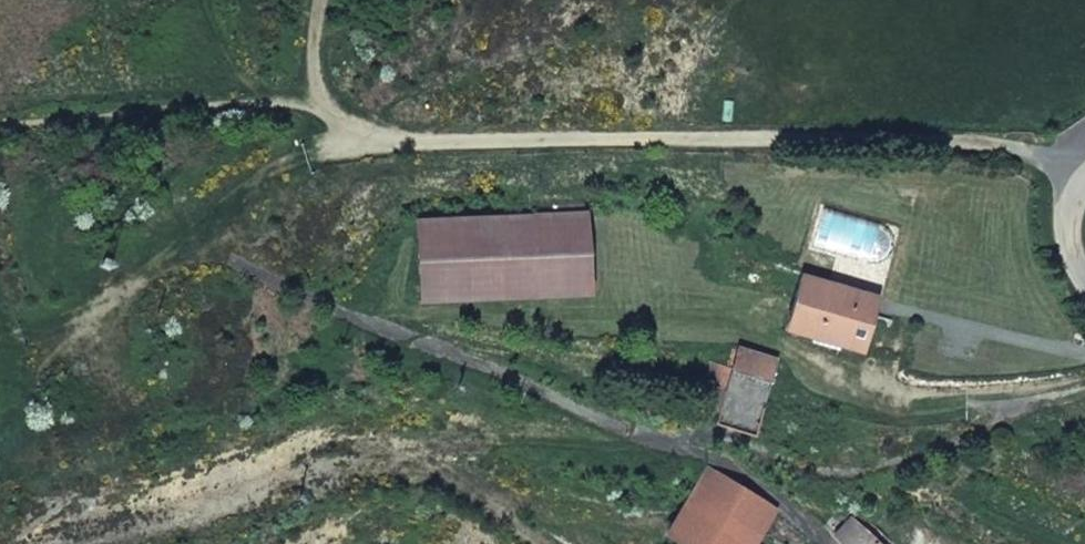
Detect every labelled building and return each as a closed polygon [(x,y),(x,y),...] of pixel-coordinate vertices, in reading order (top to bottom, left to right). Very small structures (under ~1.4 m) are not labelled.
[(584,214),(420,222),(427,307),(590,298),(584,214)] [(794,329),(868,346),(870,347),(879,307),(868,305),(872,286),(806,272),(794,329)] [(872,286),(868,305),(879,307),(883,289),(872,286)] [(730,366),(771,377),(779,354),(737,343),(730,366)] [(753,431),(771,377),(730,366),(723,387),(711,383),(704,404),(716,408),(713,418),(753,431)] [(751,537),(773,502),(709,462),(667,528),(689,543),(761,543),(751,537)] [(844,543),(884,543),(849,511),(830,530),(841,541),(844,543)]
